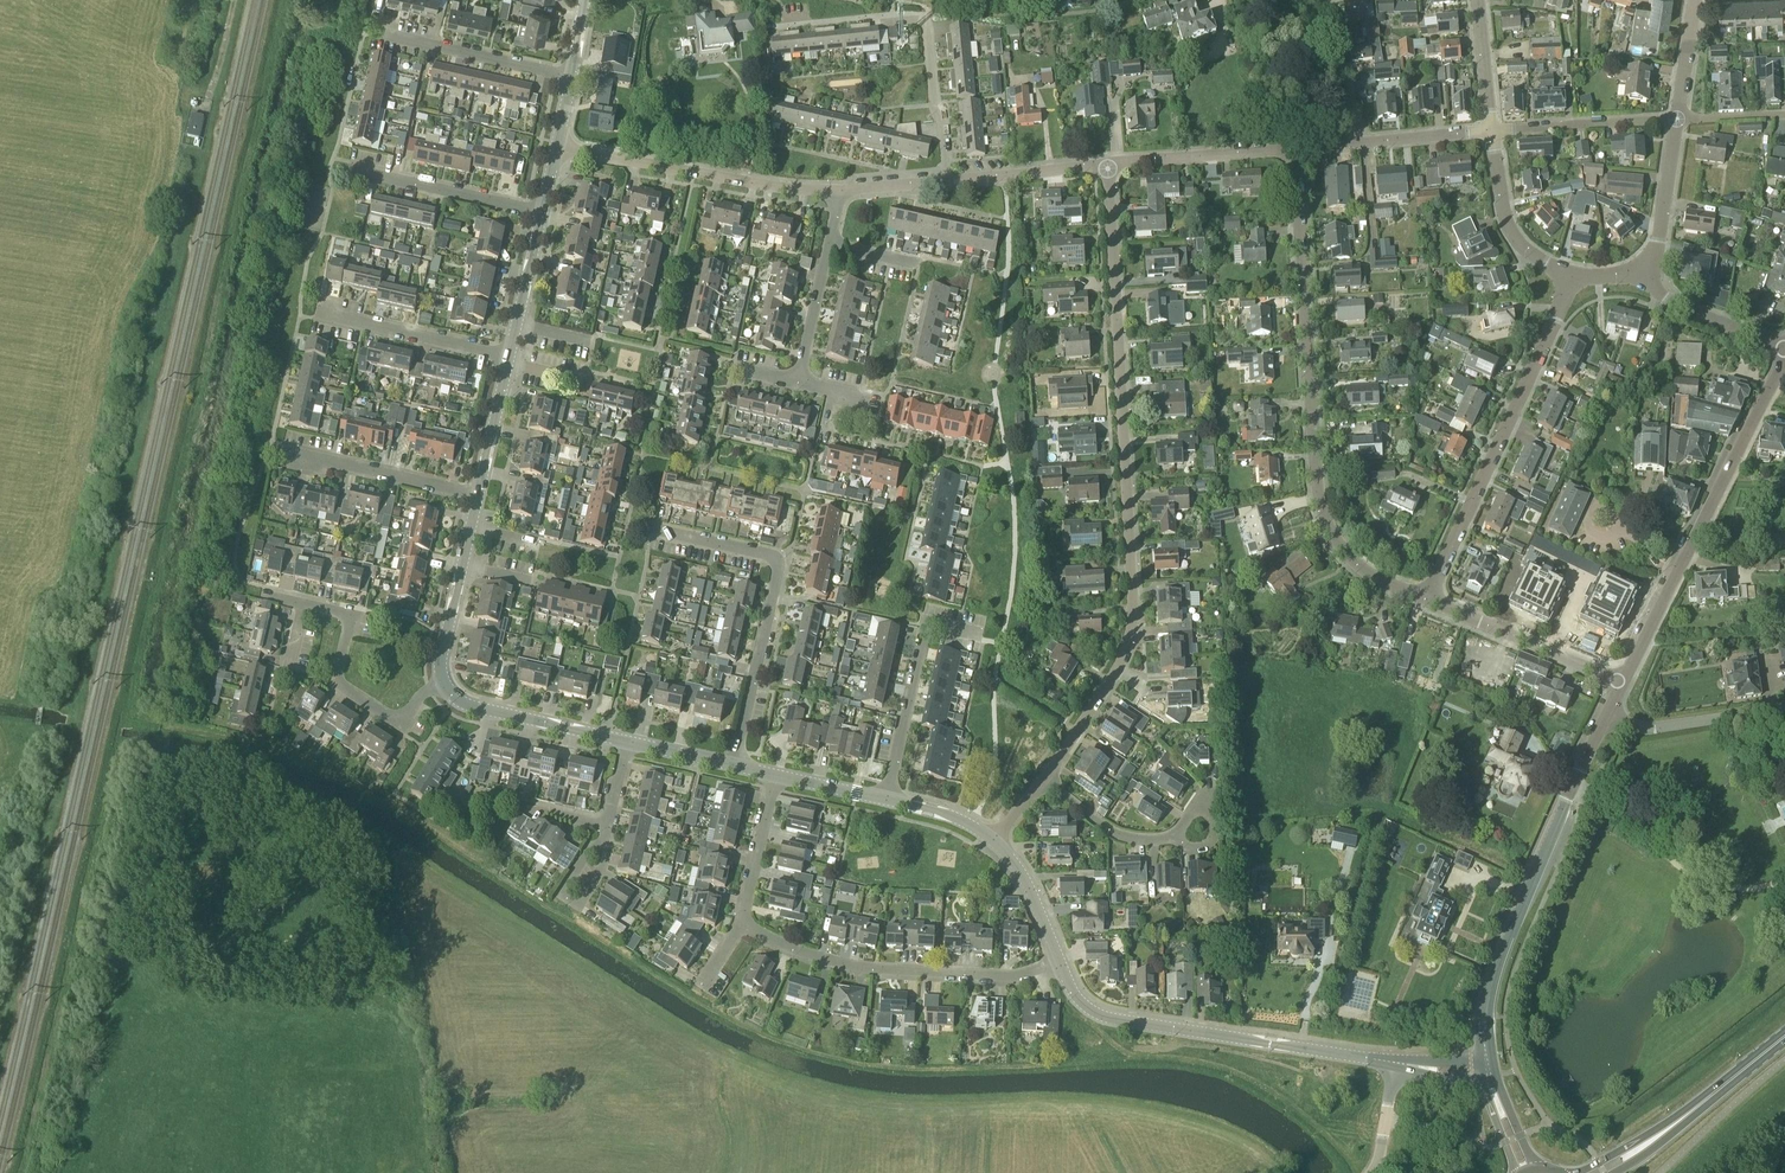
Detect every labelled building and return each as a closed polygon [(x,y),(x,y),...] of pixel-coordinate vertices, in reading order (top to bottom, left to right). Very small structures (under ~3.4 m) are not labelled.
[(200,12),(211,12),(211,0),(201,0),(200,12)] [(398,7),(407,9),(411,10),(413,0),(400,0),(398,7)] [(411,10),(423,13),(426,0),(413,0),(411,10)] [(423,13),(436,15),(439,4),(440,0),(426,0),(423,13)] [(461,30),(466,11),(457,9),(459,0),(453,0),(447,27),(461,30)] [(1345,22),(1367,19),(1366,7),(1372,7),(1371,0),(1369,0),(1343,3),(1345,22)] [(1646,44),(1647,40),(1656,42),(1658,24),(1668,25),(1671,0),(1652,0),(1651,9),(1636,6),(1631,42),(1646,44)] [(1765,0),(1750,1),(1751,23),(1761,23),(1761,30),(1766,30),(1766,22),(1765,0)] [(1765,0),(1766,22),(1776,22),(1777,29),(1782,29),(1781,16),(1781,0),(1770,0),(1765,0)] [(1156,14),(1143,18),(1148,33),(1172,24),(1175,24),(1178,22),(1180,26),(1177,27),(1178,27),(1183,44),(1216,33),(1210,16),(1199,19),(1194,5),(1175,11),(1169,13),(1164,1),(1153,5),(1156,14)] [(1735,2),(1734,2),(1735,24),(1745,23),(1746,30),(1751,30),(1751,23),(1750,1),(1735,2)] [(527,25),(548,29),(551,16),(536,13),(538,6),(523,2),(521,10),(530,12),(527,25)] [(1394,13),(1394,4),(1394,2),(1378,3),(1378,14),(1394,13)] [(1735,24),(1734,2),(1720,2),(1720,24),(1730,24),(1730,31),(1736,31),(1735,24)] [(461,30),(475,33),(482,5),(475,4),(473,12),(466,11),(461,30)] [(1404,4),(1394,4),(1394,13),(1404,13),(1404,4)] [(482,5),(475,33),(489,36),(493,17),(485,15),(487,6),(482,5)] [(695,16),(700,57),(723,54),(728,47),(734,47),(733,34),(753,32),(751,17),(728,19),(728,24),(716,25),(714,14),(695,16)] [(1401,16),(1401,26),(1418,25),(1417,15),(1401,16)] [(1501,17),(1503,33),(1520,31),(1520,30),(1523,30),(1522,27),(1529,27),(1528,16),(1519,17),(1518,16),(1501,17)] [(1421,28),(1422,36),(1438,35),(1438,36),(1458,34),(1456,17),(1437,19),(1437,27),(1421,28)] [(548,29),(527,25),(523,24),(520,34),(518,36),(516,35),(514,43),(529,46),(530,39),(545,43),(548,29)] [(860,26),(863,48),(881,46),(879,28),(871,29),(870,25),(860,26)] [(843,32),(845,50),(863,48),(860,26),(850,27),(851,31),(843,32)] [(947,36),(948,46),(970,44),(968,26),(962,26),(951,27),(951,35),(947,36)] [(835,28),(825,30),(827,52),(845,50),(843,32),(835,33),(835,28)] [(1366,30),(1367,38),(1379,37),(1378,29),(1366,30)] [(815,35),(808,36),(809,54),(827,52),(825,30),(815,31),(815,35)] [(990,31),(991,41),(1001,40),(1000,30),(990,31)] [(789,33),(792,55),(809,54),(808,36),(800,36),(800,32),(789,33)] [(792,55),(789,33),(779,34),(780,39),(772,39),(773,50),(773,56),(774,57),(792,55)] [(607,39),(603,62),(626,66),(630,43),(607,39)] [(1384,71),(1392,71),(1391,62),(1383,63),(1379,40),(1370,41),(1371,48),(1351,51),(1353,62),(1375,58),(1376,64),(1374,64),(1375,72),(1384,71)] [(1402,58),(1416,57),(1415,42),(1401,43),(1402,58)] [(970,44),(948,46),(949,56),(953,56),(954,63),(972,62),(970,44)] [(1463,60),(1462,52),(1460,52),(1459,45),(1428,48),(1429,56),(1441,55),(1442,63),(1460,61),(1460,60),(1463,60)] [(1560,45),(1532,46),(1532,62),(1561,61),(1560,45)] [(1726,58),(1726,47),(1711,48),(1711,58),(1726,58)] [(1754,49),(1740,49),(1741,61),(1754,61),(1754,60),(1754,54),(1754,49)] [(369,69),(388,73),(391,59),(372,55),(369,69)] [(1766,59),(1754,60),(1754,61),(1755,69),(1756,81),(1765,81),(1765,83),(1766,105),(1771,105),(1771,106),(1779,106),(1779,105),(1780,104),(1779,82),(1779,70),(1767,70),(1766,61),(1766,59)] [(1561,62),(1562,78),(1570,77),(1570,61),(1561,62)] [(972,62),(954,63),(955,71),(951,71),(951,81),(974,79),(972,62)] [(1122,64),(1124,75),(1141,74),(1139,62),(1122,64)] [(445,87),(449,67),(435,64),(428,93),(435,94),(437,85),(445,87)] [(414,72),(420,73),(422,67),(415,65),(414,72)] [(1092,66),(1094,87),(1110,85),(1108,65),(1092,66)] [(1507,66),(1507,74),(1527,73),(1526,65),(1507,66)] [(449,67),(445,87),(452,89),(449,104),(455,106),(456,99),(463,70),(449,67)] [(1445,68),(1445,71),(1446,83),(1455,83),(1454,67),(1445,68)] [(367,80),(385,84),(388,73),(369,69),(367,80)] [(1619,81),(1627,82),(1625,98),(1648,101),(1651,72),(1629,69),(1629,72),(1621,71),(1619,81)] [(463,70),(456,99),(463,100),(465,92),(473,93),(477,74),(463,70)] [(1402,99),(1400,70),(1392,71),(1384,71),(1375,72),(1374,72),(1375,82),(1396,80),(1397,86),(1396,86),(1396,93),(1396,99),(1402,99)] [(1438,72),(1439,83),(1446,83),(1445,71),(1438,72)] [(1172,73),(1153,74),(1153,86),(1172,85),(1172,73)] [(477,74),(473,93),(480,95),(478,104),(484,105),(490,77),(477,74)] [(1741,74),(1729,75),(1729,91),(1730,91),(1731,112),(1743,111),(1743,99),(1742,99),(1741,74)] [(1042,76),(1043,86),(1054,85),(1053,75),(1042,76)] [(1719,113),(1731,112),(1730,91),(1729,91),(1729,75),(1712,75),(1712,85),(1719,85),(1719,100),(1719,113)] [(618,83),(630,85),(631,78),(620,76),(618,83)] [(501,99),(505,80),(490,77),(484,105),(490,106),(492,98),(501,99)] [(1547,79),(1549,112),(1565,111),(1563,91),(1552,92),(1552,88),(1554,88),(1553,78),(1547,79)] [(974,79),(951,81),(952,91),(957,91),(958,99),(975,97),(974,79)] [(1549,112),(1547,79),(1540,79),(1541,89),(1543,89),(1543,93),(1532,94),(1533,113),(1549,112)] [(364,93),(383,97),(385,84),(367,80),(364,93)] [(505,80),(501,99),(508,101),(506,110),(512,111),(518,83),(505,80)] [(617,112),(609,111),(614,83),(601,80),(596,108),(594,108),(590,129),(613,133),(617,112)] [(410,90),(417,91),(418,84),(411,83),(410,90)] [(518,83),(512,111),(518,113),(520,104),(528,106),(532,86),(518,83)] [(1413,95),(1415,115),(1433,114),(1432,103),(1440,102),(1438,85),(1426,87),(1426,94),(1413,95)] [(1041,112),(1033,112),(1030,109),(1028,88),(1006,90),(1008,106),(1017,105),(1017,108),(1018,108),(1019,126),(1042,124),(1041,112)] [(1454,90),(1456,117),(1472,116),(1470,89),(1454,90)] [(417,91),(410,90),(408,96),(415,98),(417,91)] [(1076,111),(1084,110),(1085,119),(1105,117),(1102,90),(1074,92),(1076,111)] [(1504,91),(1505,115),(1522,114),(1521,90),(1504,91)] [(1387,99),(1376,99),(1378,119),(1396,117),(1394,98),(1393,92),(1386,93),(1387,99)] [(361,105),(380,109),(383,97),(364,93),(361,105)] [(789,124),(793,106),(776,102),(771,124),(781,127),(782,122),(789,124)] [(963,114),(964,122),(982,120),(980,102),(958,104),(959,114),(963,114)] [(1127,105),(1129,131),(1155,128),(1153,103),(1127,105)] [(380,109),(361,105),(358,118),(377,122),(380,109)] [(796,130),(806,132),(811,110),(793,106),(789,124),(797,126),(796,130)] [(404,115),(411,116),(412,110),(406,108),(404,115)] [(811,110),(806,132),(816,134),(817,130),(825,132),(829,114),(811,110)] [(454,111),(452,118),(461,120),(462,113),(454,111)] [(831,138),(841,140),(846,118),(829,114),(825,132),(832,134),(831,138)] [(199,140),(199,139),(204,118),(193,115),(192,115),(187,136),(188,137),(199,140)] [(411,116),(404,115),(403,122),(409,123),(411,116)] [(355,130),(374,135),(377,122),(358,118),(355,130)] [(864,122),(846,118),(841,140),(851,142),(852,138),(859,140),(863,126),(863,124),(864,122)] [(960,130),(961,140),(984,138),(982,120),(964,122),(965,129),(960,130)] [(465,124),(464,131),(472,133),(474,126),(465,124)] [(1738,125),(1739,132),(1761,131),(1760,124),(1738,125)] [(897,134),(892,152),(901,154),(902,155),(904,157),(907,159),(909,160),(911,160),(912,160),(914,160),(917,159),(920,158),(928,160),(929,156),(931,154),(932,151),(932,148),(931,145),(932,142),(918,139),(916,125),(898,127),(897,134)] [(863,126),(859,140),(858,144),(866,146),(865,150),(875,152),(880,130),(863,126)] [(374,135),(355,130),(352,143),(371,147),(374,135)] [(435,130),(433,137),(441,138),(442,132),(435,130)] [(897,134),(880,130),(875,152),(885,154),(885,150),(892,152),(897,134)] [(373,147),(382,149),(385,134),(376,132),(373,147)] [(405,141),(407,134),(400,132),(399,140),(405,141)] [(1589,138),(1589,141),(1591,143),(1594,142),(1597,139),(1596,136),(1595,134),(1592,135),(1589,138)] [(414,157),(413,161),(427,164),(433,137),(427,135),(425,144),(417,142),(416,148),(414,157)] [(746,135),(747,149),(761,150),(761,135),(746,135)] [(1726,145),(1726,146),(1733,147),(1734,138),(1717,135),(1715,144),(1726,145)] [(433,137),(427,164),(441,168),(445,148),(439,147),(441,138),(433,137)] [(1611,138),(1612,152),(1626,151),(1627,162),(1644,161),(1643,142),(1629,143),(1629,137),(1611,138)] [(984,138),(961,140),(962,150),(967,150),(967,157),(985,156),(984,138)] [(397,147),(404,148),(405,141),(399,140),(397,147)] [(473,155),(471,167),(484,170),(491,142),(485,141),(483,149),(475,148),(473,155)] [(1519,144),(1520,155),(1522,155),(1522,164),(1533,163),(1543,162),(1543,159),(1552,158),(1551,141),(1545,142),(1545,144),(1542,144),(1542,142),(1519,144)] [(1726,145),(1715,144),(1698,141),(1695,159),(1723,164),(1726,146),(1726,145)] [(445,148),(441,168),(455,171),(461,143),(455,142),(454,150),(445,148)] [(491,142),(484,170),(498,173),(503,154),(495,152),(497,143),(491,142)] [(461,143),(455,171),(469,174),(471,167),(473,155),(466,153),(467,146),(468,144),(461,143)] [(1571,148),(1574,162),(1588,159),(1586,146),(1571,148)] [(503,154),(498,173),(513,176),(515,166),(518,155),(519,148),(512,147),(510,155),(503,154)] [(1441,186),(1440,177),(1471,174),(1469,157),(1437,161),(1438,164),(1426,166),(1428,187),(1441,186)] [(1767,162),(1765,178),(1784,182),(1784,165),(1767,162)] [(1390,167),(1377,168),(1380,194),(1389,193),(1407,191),(1407,185),(1405,167),(1390,169),(1390,167)] [(1584,175),(1586,175),(1596,176),(1601,177),(1602,168),(1585,167),(1584,175)] [(1325,170),(1326,192),(1327,192),(1328,208),(1348,207),(1348,195),(1349,195),(1348,169),(1325,170)] [(1522,180),(1523,186),(1525,187),(1526,196),(1541,193),(1539,185),(1542,184),(1541,181),(1548,180),(1547,170),(1537,171),(1537,174),(1523,176),(1523,178),(1522,180)] [(1222,176),(1223,188),(1232,187),(1232,192),(1250,190),(1251,197),(1262,197),(1260,173),(1231,175),(1222,176)] [(1595,187),(1596,176),(1586,175),(1585,184),(1585,185),(1586,186),(1595,187)] [(1606,195),(1641,198),(1642,178),(1614,176),(1608,175),(1606,195)] [(1148,178),(1149,201),(1164,201),(1164,196),(1178,195),(1177,176),(1148,178)] [(578,197),(577,203),(597,207),(598,199),(606,201),(609,188),(593,185),(588,184),(587,190),(582,189),(581,198),(578,197)] [(1184,185),(1185,199),(1194,199),(1193,184),(1184,185)] [(1550,189),(1552,199),(1571,195),(1569,185),(1550,189)] [(642,220),(643,213),(648,193),(643,191),(642,194),(634,192),(632,201),(625,199),(621,215),(642,220)] [(648,193),(643,213),(652,215),(650,222),(663,225),(667,209),(660,207),(662,198),(653,196),(654,194),(648,193)] [(1042,194),(1044,220),(1082,218),(1080,200),(1060,201),(1060,193),(1042,194)] [(1415,195),(1416,207),(1440,205),(1438,193),(1415,195)] [(1577,195),(1572,212),(1581,214),(1583,205),(1595,207),(1593,196),(1585,193),(1577,195)] [(1575,199),(1567,196),(1563,209),(1571,212),(1575,199)] [(370,216),(383,219),(387,200),(374,197),(370,216)] [(387,200),(383,219),(395,222),(399,203),(387,200)] [(1164,201),(1149,201),(1150,212),(1135,213),(1136,232),(1166,230),(1164,201)] [(607,210),(619,212),(621,205),(609,202),(607,210)] [(1631,210),(1613,202),(1609,211),(1618,215),(1609,222),(1606,225),(1620,242),(1633,230),(1624,220),(1631,210)] [(395,222),(407,225),(411,206),(399,203),(395,222)] [(577,203),(576,209),(578,209),(576,218),(585,220),(583,227),(599,230),(602,217),(595,216),(597,207),(577,203)] [(1560,228),(1555,224),(1559,220),(1555,216),(1559,212),(1551,203),(1536,218),(1548,230),(1546,232),(1550,237),(1560,228)] [(725,228),(730,208),(724,206),(724,209),(707,205),(704,215),(706,215),(703,230),(716,233),(717,226),(725,228)] [(411,206),(407,225),(420,228),(425,209),(411,206)] [(1374,208),(1375,220),(1392,218),(1391,206),(1382,207),(1374,208)] [(730,208),(725,228),(723,237),(731,239),(732,237),(745,240),(748,224),(741,222),(743,213),(735,211),(736,209),(730,208)] [(425,209),(420,228),(433,231),(438,212),(425,209)] [(905,234),(909,213),(893,209),(888,231),(898,233),(897,241),(903,243),(905,234)] [(1719,217),(1733,220),(1732,227),(1741,230),(1745,215),(1721,209),(1719,217)] [(1761,218),(1770,221),(1773,213),(1764,210),(1761,218)] [(1684,230),(1712,235),(1715,215),(1687,211),(1684,230)] [(909,213),(905,234),(914,236),(912,245),(918,246),(920,238),(925,216),(909,213)] [(1771,222),(1784,226),(1784,216),(1774,213),(1771,222)] [(935,241),(940,220),(925,216),(920,238),(929,240),(927,248),(933,249),(935,241)] [(775,239),(779,219),(774,218),(774,220),(765,218),(763,228),(756,226),(752,242),(765,245),(767,237),(775,239)] [(1224,219),(1225,231),(1240,230),(1239,218),(1224,219)] [(480,241),(501,246),(504,232),(490,228),(491,222),(477,219),(474,232),(482,234),(480,241)] [(779,219),(775,239),(783,241),(782,248),(795,252),(799,235),(800,236),(802,227),(785,223),(785,220),(779,219)] [(955,223),(940,220),(935,241),(944,243),(943,251),(949,253),(950,244),(955,223)] [(1469,220),(1452,228),(1460,245),(1464,252),(1458,255),(1456,257),(1454,260),(1455,264),(1457,267),(1459,268),(1459,269),(1462,269),(1474,269),(1483,268),(1483,262),(1496,261),(1498,259),(1499,256),(1498,253),(1495,251),(1492,251),(1484,234),(1477,237),(1469,220)] [(452,232),(454,224),(445,222),(443,230),(452,232)] [(955,223),(950,244),(960,246),(958,255),(964,256),(966,247),(970,227),(955,223)] [(1571,245),(1588,250),(1592,235),(1586,233),(1588,228),(1580,226),(1579,232),(1574,231),(1571,245)] [(569,239),(567,245),(587,250),(589,241),(596,243),(599,230),(583,227),(582,233),(572,231),(571,240),(569,239)] [(970,227),(966,247),(975,249),(973,258),(979,260),(981,251),(986,230),(970,227)] [(1325,229),(1327,250),(1332,250),(1332,261),(1351,260),(1351,252),(1350,241),(1347,241),(1346,228),(1325,229)] [(986,230),(981,251),(991,253),(989,262),(994,263),(997,254),(995,254),(1000,234),(986,230)] [(1244,246),(1245,264),(1265,263),(1265,245),(1264,246),(1263,231),(1251,232),(1252,246),(1244,246)] [(441,234),(439,242),(447,244),(449,236),(441,234)] [(1052,239),(1053,264),(1075,263),(1076,266),(1084,266),(1083,245),(1060,246),(1060,239),(1052,239)] [(470,249),(467,260),(482,263),(483,257),(498,260),(501,246),(480,241),(479,249),(473,247),(470,249)] [(638,258),(659,263),(662,248),(637,243),(636,249),(640,250),(638,258)] [(568,251),(566,260),(575,262),(574,268),(590,272),(593,259),(585,258),(587,250),(567,245),(566,251),(568,251)] [(428,255),(433,260),(439,254),(434,248),(428,255)] [(1681,279),(1695,281),(1694,285),(1713,288),(1713,286),(1715,274),(1718,256),(1697,249),(1695,258),(1689,256),(1688,261),(1684,260),(1681,279)] [(1164,276),(1164,271),(1186,270),(1184,250),(1162,251),(1162,253),(1146,254),(1147,271),(1148,271),(1148,277),(1164,276)] [(1370,253),(1371,270),(1396,268),(1396,259),(1390,259),(1379,260),(1379,253),(1370,253)] [(737,256),(735,264),(742,266),(744,258),(737,256)] [(637,264),(635,272),(656,277),(659,263),(638,258),(634,257),(633,263),(637,264)] [(1784,260),(1774,257),(1771,268),(1776,269),(1775,272),(1784,275),(1784,259),(1784,260)] [(329,283),(341,286),(345,268),(346,266),(336,264),(337,260),(330,258),(325,280),(329,280),(329,283)] [(798,268),(810,271),(812,261),(800,258),(798,268)] [(482,263),(467,260),(466,267),(474,268),(471,283),(492,287),(495,273),(481,270),(482,263)] [(702,278),(721,282),(728,284),(729,278),(722,276),(724,268),(706,263),(702,278)] [(784,267),(775,265),(772,278),(768,286),(776,288),(797,293),(800,278),(789,275),(790,268),(784,267)] [(1335,270),(1336,287),(1337,287),(1337,290),(1345,289),(1345,287),(1361,286),(1360,267),(1351,268),(1351,269),(1335,270)] [(341,286),(354,289),(358,271),(345,268),(341,286)] [(559,281),(558,286),(578,291),(585,293),(587,285),(590,286),(593,273),(590,272),(574,268),(572,275),(563,273),(561,281),(559,281)] [(1474,269),(1474,284),(1482,284),(1486,296),(1492,294),(1492,295),(1508,290),(1502,273),(1487,278),(1487,276),(1487,269),(1474,269)] [(358,271),(354,289),(366,292),(370,273),(358,271)] [(656,277),(635,272),(631,271),(630,277),(634,278),(632,286),(650,290),(653,290),(656,277)] [(1439,287),(1447,287),(1447,272),(1439,271),(1439,287)] [(1775,272),(1773,279),(1768,277),(1764,291),(1769,292),(1769,293),(1784,298),(1784,275),(1775,272)] [(366,292),(378,295),(379,295),(381,285),(383,276),(370,273),(366,292)] [(1186,286),(1206,285),(1206,277),(1198,277),(1198,274),(1187,275),(1187,278),(1186,278),(1186,286)] [(721,282),(702,278),(699,291),(697,290),(697,291),(718,296),(725,297),(726,292),(719,290),(721,282)] [(388,287),(381,285),(379,295),(378,295),(376,304),(389,307),(394,288),(396,280),(390,279),(388,287)] [(844,280),(840,294),(862,299),(864,289),(873,291),(874,286),(865,284),(865,285),(844,280)] [(458,301),(466,303),(473,305),(474,299),(488,302),(492,287),(471,283),(469,291),(461,289),(458,301)] [(629,300),(647,304),(650,290),(632,286),(626,284),(624,290),(631,292),(629,300)] [(1044,287),(1044,303),(1059,302),(1059,314),(1087,313),(1086,294),(1073,295),(1073,285),(1044,287)] [(1206,285),(1186,286),(1186,293),(1207,293),(1206,285)] [(559,293),(555,311),(567,314),(568,311),(580,314),(583,301),(576,299),(578,291),(558,286),(556,293),(559,293)] [(768,294),(765,307),(781,311),(782,304),(791,306),(793,297),(796,298),(797,293),(776,288),(768,286),(768,294)] [(928,286),(925,300),(947,305),(949,296),(957,297),(958,291),(950,289),(950,291),(928,286)] [(394,288),(389,307),(402,310),(406,291),(394,288)] [(406,291),(402,310),(414,313),(419,294),(406,291)] [(718,296),(697,291),(694,305),(712,309),(719,311),(720,305),(713,303),(715,296),(718,296)] [(840,294),(837,309),(858,314),(861,304),(869,306),(871,301),(862,299),(840,294)] [(1150,297),(1152,322),(1169,321),(1168,312),(1177,311),(1176,295),(1150,297)] [(1382,305),(1382,296),(1373,297),(1374,306),(1382,305)] [(626,314),(644,318),(647,304),(629,300),(623,299),(621,304),(628,306),(626,314)] [(1239,301),(1239,309),(1255,308),(1255,299),(1239,301)] [(947,305),(925,300),(922,315),(944,320),(946,311),(953,312),(955,306),(947,305)] [(451,322),(468,326),(469,319),(484,323),(487,308),(473,305),(466,303),(458,301),(456,301),(451,322)] [(1337,304),(1339,323),(1365,321),(1364,302),(1337,304)] [(1478,304),(1478,313),(1487,312),(1487,303),(1478,304)] [(691,319),(709,323),(716,325),(717,319),(710,317),(712,309),(694,305),(691,319)] [(1271,335),(1269,306),(1258,307),(1258,311),(1250,311),(1252,336),(1271,335)] [(769,321),(767,329),(788,334),(791,320),(779,317),(781,311),(765,307),(762,320),(769,321)] [(837,309),(833,324),(855,329),(857,320),(865,322),(867,316),(858,314),(837,309)] [(1615,331),(1622,333),(1627,315),(1611,310),(1606,326),(1616,329),(1615,331)] [(1483,322),(1485,332),(1515,326),(1512,311),(1488,316),(1489,321),(1483,322)] [(644,318),(626,314),(620,312),(618,318),(625,319),(623,328),(641,332),(644,318)] [(918,330),(940,335),(942,326),(950,328),(951,322),(944,320),(922,315),(918,330)] [(1627,315),(1622,333),(1629,335),(1629,332),(1638,335),(1643,319),(1627,315)] [(709,323),(691,319),(687,333),(713,339),(714,333),(707,332),(709,323)] [(833,324),(830,340),(851,345),(854,335),(870,339),(871,333),(855,329),(833,324)] [(1472,344),(1434,327),(1429,337),(1442,343),(1443,339),(1468,351),(1472,344)] [(786,340),(788,334),(767,329),(760,328),(755,349),(771,352),(773,346),(782,348),(784,339),(786,340)] [(1582,336),(1592,340),(1593,338),(1590,330),(1585,328),(1582,336)] [(1027,330),(1028,338),(1037,337),(1036,329),(1027,330)] [(947,337),(940,335),(918,330),(915,346),(937,350),(939,341),(946,343),(947,337)] [(1061,332),(1062,343),(1065,343),(1066,361),(1089,359),(1088,338),(1085,338),(1085,331),(1061,332)] [(1634,334),(1632,346),(1642,348),(1644,336),(1634,334)] [(1372,336),(1372,345),(1387,344),(1386,335),(1372,336)] [(1151,349),(1152,369),(1182,367),(1181,351),(1190,350),(1189,337),(1173,338),(1173,348),(1151,349)] [(306,355),(325,360),(326,360),(328,351),(332,351),(334,344),(312,339),(312,343),(309,342),(306,355)] [(830,340),(826,357),(847,362),(850,351),(856,352),(858,353),(859,352),(860,347),(851,345),(830,340)] [(1571,342),(1564,357),(1581,365),(1584,359),(1582,358),(1586,349),(1571,342)] [(1340,355),(1341,365),(1371,363),(1370,345),(1340,347),(1341,355),(1340,355)] [(1677,345),(1675,367),(1699,369),(1701,347),(1677,345)] [(944,352),(937,350),(915,346),(911,362),(933,367),(935,356),(943,358),(944,352)] [(381,369),(385,350),(371,347),(370,352),(363,350),(358,372),(371,375),(373,367),(381,369)] [(1226,351),(1226,361),(1228,361),(1229,364),(1246,363),(1246,358),(1257,357),(1257,349),(1226,351)] [(387,378),(393,380),(399,353),(385,350),(381,369),(389,371),(387,378)] [(1465,369),(1490,381),(1498,364),(1473,352),(1465,369)] [(413,356),(399,353),(393,380),(399,381),(400,373),(408,375),(408,378),(415,379),(418,365),(411,364),(413,356)] [(688,370),(708,375),(710,368),(707,368),(709,359),(684,354),(683,361),(690,362),(688,370)] [(303,368),(330,375),(332,369),(323,367),(325,360),(306,355),(303,368)] [(1260,360),(1253,360),(1255,384),(1273,383),(1272,359),(1269,359),(1269,356),(1260,357),(1260,360)] [(1564,357),(1557,372),(1572,379),(1576,369),(1579,370),(1581,365),(1564,357)] [(429,388),(435,389),(441,362),(427,359),(425,367),(418,365),(415,379),(421,381),(423,381),(423,378),(431,380),(429,388)] [(441,362),(435,389),(441,390),(440,395),(448,397),(451,384),(455,365),(441,362)] [(1604,362),(1599,373),(1606,376),(1608,372),(1604,362)] [(1612,365),(1604,362),(1608,372),(1609,372),(1613,374),(1616,366),(1612,365)] [(455,365),(451,384),(459,386),(457,394),(470,397),(475,375),(468,374),(469,369),(455,365)] [(300,382),(319,386),(320,379),(329,381),(330,375),(303,368),(300,382)] [(685,384),(706,389),(707,383),(704,382),(705,375),(708,375),(688,370),(681,369),(680,375),(687,376),(685,384)] [(1599,373),(1594,385),(1601,388),(1606,376),(1599,373)] [(1462,407),(1478,414),(1484,400),(1476,396),(1480,387),(1456,376),(1450,389),(1463,395),(1461,398),(1466,400),(1462,407)] [(1389,378),(1389,388),(1408,387),(1408,377),(1389,378)] [(1606,385),(1619,390),(1622,382),(1609,377),(1606,385)] [(1049,382),(1050,397),(1058,396),(1059,410),(1087,408),(1086,397),(1092,396),(1091,386),(1080,387),(1080,380),(1049,382)] [(1705,398),(1703,404),(1729,411),(1729,410),(1740,413),(1743,404),(1747,403),(1748,396),(1745,392),(1747,386),(1745,384),(1731,380),(1730,380),(1727,381),(1726,387),(1712,383),(1708,399),(1705,398)] [(1698,383),(1674,381),(1673,397),(1697,400),(1698,383)] [(300,382),(297,396),(324,402),(326,396),(317,394),(319,386),(300,382)] [(1166,395),(1154,396),(1155,420),(1189,418),(1187,394),(1185,394),(1184,382),(1165,384),(1166,395)] [(682,398),(704,403),(704,402),(703,402),(704,396),(701,396),(702,389),(705,389),(706,389),(685,384),(678,383),(677,387),(677,389),(684,390),(682,398)] [(1199,384),(1200,394),(1212,392),(1211,383),(1199,384)] [(603,409),(607,390),(593,387),(588,412),(593,413),(595,407),(603,409)] [(1347,389),(1348,407),(1379,406),(1378,395),(1384,395),(1384,387),(1347,389)] [(621,393),(607,390),(603,409),(601,415),(607,417),(609,410),(617,412),(621,393)] [(621,393),(617,412),(615,419),(621,420),(623,413),(631,415),(633,406),(635,396),(621,393)] [(751,418),(755,400),(756,396),(750,395),(749,398),(741,396),(735,421),(741,423),(742,416),(751,418)] [(1544,410),(1561,418),(1564,412),(1562,411),(1566,402),(1551,395),(1544,410)] [(293,411),(312,415),(314,407),(323,409),(324,402),(297,396),(293,411)] [(331,405),(332,405),(340,407),(342,399),(333,397),(331,405)] [(682,413),(704,418),(705,411),(702,411),(704,403),(682,398),(679,397),(678,404),(684,405),(682,413)] [(1594,403),(1581,397),(1577,406),(1590,411),(1594,403)] [(1672,398),(1671,414),(1686,415),(1733,427),(1740,413),(1729,410),(1729,411),(1703,404),(1699,401),(1697,401),(1697,400),(1673,397),(1672,398)] [(763,401),(755,400),(751,418),(749,425),(755,426),(757,419),(764,421),(769,403),(769,400),(763,398),(763,401)] [(886,419),(885,424),(899,428),(905,403),(890,399),(888,408),(888,409),(886,417),(886,419)] [(534,416),(554,421),(557,408),(566,410),(567,403),(553,400),(551,406),(537,403),(534,416)] [(777,405),(769,403),(764,421),(763,427),(768,429),(770,422),(778,424),(782,408),(783,403),(777,402),(777,405)] [(905,403),(899,428),(914,431),(920,406),(905,403)] [(1247,429),(1248,442),(1274,440),(1273,420),(1275,420),(1275,409),(1268,410),(1268,403),(1251,404),(1251,412),(1254,411),(1255,417),(1250,417),(1250,429),(1247,429)] [(1244,407),(1241,404),(1236,405),(1233,407),(1234,413),(1237,415),(1242,415),(1244,412),(1244,407)] [(377,416),(370,447),(383,450),(386,436),(392,437),(395,425),(395,422),(396,422),(399,410),(400,407),(393,406),(391,416),(387,418),(386,424),(378,422),(379,417),(377,416)] [(920,406),(914,431),(929,434),(934,409),(920,406)] [(782,408),(778,424),(776,434),(782,435),(784,428),(791,430),(795,411),(796,408),(791,407),(790,410),(782,408)] [(1478,414),(1462,407),(1455,422),(1471,429),(1478,414)] [(1435,419),(1450,426),(1455,414),(1440,408),(1435,419)] [(345,441),(358,444),(365,412),(355,409),(354,413),(345,411),(342,426),(348,427),(345,441)] [(934,409),(929,434),(943,437),(949,413),(934,409)] [(396,422),(395,422),(395,425),(402,426),(406,411),(399,410),(396,422)] [(806,433),(807,428),(811,411),(805,410),(804,413),(795,411),(791,430),(790,437),(796,438),(798,431),(806,433)] [(1561,418),(1544,410),(1537,425),(1552,432),(1556,423),(1558,424),(1561,418)] [(321,417),(312,415),(293,411),(290,425),(318,431),(321,417)] [(365,412),(358,444),(358,446),(369,449),(370,447),(377,416),(366,414),(367,412),(365,412)] [(410,412),(407,427),(414,429),(415,424),(418,414),(410,412)] [(679,427),(701,432),(702,426),(699,425),(700,418),(704,418),(682,413),(676,412),(675,417),(681,419),(679,427)] [(949,413),(943,437),(958,441),(964,416),(949,413)] [(1015,414),(1016,429),(1025,428),(1024,414),(1015,414)] [(1727,438),(1733,427),(1686,415),(1671,414),(1670,428),(1671,429),(1690,431),(1726,437),(1727,438)] [(543,441),(558,444),(559,439),(561,431),(553,429),(554,421),(534,416),(531,430),(545,434),(543,441)] [(964,416),(958,441),(973,444),(978,419),(964,416)] [(1416,425),(1438,435),(1441,426),(1420,417),(1416,425)] [(978,419),(973,444),(987,447),(993,422),(978,419)] [(1032,421),(1032,428),(1044,427),(1043,420),(1032,421)] [(414,429),(412,438),(418,440),(416,452),(415,455),(428,458),(432,437),(420,434),(422,426),(415,424),(414,429)] [(701,432),(679,427),(673,426),(672,432),(678,433),(676,441),(698,445),(699,440),(696,439),(698,432),(700,432),(701,432)] [(1350,440),(1351,462),(1382,460),(1380,434),(1387,434),(1386,426),(1372,427),(1373,435),(1366,436),(1367,439),(1350,440)] [(1094,427),(1074,428),(1074,430),(1058,431),(1059,450),(1075,449),(1075,456),(1095,455),(1094,427)] [(807,428),(806,433),(804,440),(814,442),(816,431),(807,428)] [(1634,470),(1664,473),(1665,429),(1642,428),(1642,441),(1634,441),(1634,445),(1634,470)] [(1758,455),(1757,461),(1770,463),(1771,457),(1784,459),(1784,450),(1784,433),(1764,429),(1762,444),(1759,444),(1758,455)] [(428,458),(427,459),(439,462),(439,460),(446,432),(434,430),(432,437),(428,458)] [(737,435),(736,439),(745,441),(747,432),(741,430),(737,435)] [(446,432),(439,460),(453,464),(456,449),(462,451),(466,436),(466,435),(459,434),(459,435),(446,432)] [(1179,435),(1179,443),(1181,443),(1182,453),(1195,452),(1194,434),(1179,435)] [(1574,444),(1553,434),(1548,443),(1570,453),(1574,444)] [(1668,464),(1676,466),(1685,460),(1704,465),(1710,439),(1690,434),(1689,439),(1670,434),(1668,464)] [(1387,450),(1397,450),(1397,435),(1387,435),(1387,450)] [(1438,452),(1458,462),(1466,445),(1452,439),(1452,440),(1445,436),(1438,452)] [(528,444),(524,458),(545,463),(547,455),(555,457),(558,444),(543,441),(542,447),(528,444)] [(1520,462),(1538,470),(1543,472),(1553,449),(1535,441),(1532,448),(1527,446),(1520,462)] [(1035,467),(1044,467),(1042,443),(1033,444),(1034,450),(1035,467)] [(1182,453),(1181,443),(1179,443),(1157,445),(1157,455),(1158,454),(1159,465),(1183,463),(1182,453)] [(606,448),(603,460),(626,466),(628,460),(625,459),(626,453),(606,448)] [(837,473),(842,449),(837,448),(836,451),(829,450),(827,460),(822,459),(820,469),(831,471),(829,477),(836,478),(837,473)] [(572,449),(570,454),(572,457),(577,458),(579,450),(572,449)] [(848,451),(842,449),(837,473),(849,475),(853,455),(847,453),(848,451)] [(849,475),(860,478),(866,455),(860,453),(860,456),(853,455),(849,475)] [(1251,453),(1235,454),(1235,462),(1252,461),(1251,453)] [(872,481),(877,460),(871,459),(871,456),(866,455),(860,478),(872,481)] [(534,483),(548,486),(551,472),(543,470),(545,463),(524,458),(521,472),(536,475),(534,483)] [(1255,458),(1255,465),(1260,465),(1261,486),(1280,485),(1278,463),(1269,463),(1269,458),(1255,458)] [(603,460),(601,472),(621,477),(622,471),(625,471),(626,466),(603,460)] [(882,461),(877,460),(872,481),(872,484),(884,487),(888,466),(882,464),(882,461)] [(1619,462),(1617,460),(1613,460),(1610,462),(1610,466),(1612,468),(1617,469),(1619,467),(1619,462)] [(1535,476),(1538,470),(1520,462),(1514,477),(1529,484),(1533,475),(1535,476)] [(888,466),(884,487),(896,489),(901,466),(895,464),(895,467),(888,466)] [(1394,469),(1378,470),(1380,480),(1395,479),(1394,469)] [(601,472),(598,484),(621,489),(622,484),(619,483),(621,477),(601,472)] [(959,479),(938,474),(935,489),(956,494),(956,492),(959,482),(966,484),(967,478),(960,477),(959,479)] [(665,476),(660,500),(672,502),(676,484),(677,479),(665,476)] [(1043,478),(1043,490),(1062,488),(1061,476),(1043,478)] [(672,502),(671,507),(684,510),(689,486),(682,485),(683,480),(677,479),(676,484),(672,502)] [(1068,483),(1070,504),(1098,502),(1097,481),(1068,483)] [(293,515),(296,516),(300,502),(293,500),(297,486),(282,482),(277,503),(285,505),(283,513),(293,515)] [(1660,505),(1669,508),(1669,509),(1679,513),(1680,512),(1689,516),(1698,493),(1669,482),(1662,498),(1660,505)] [(515,500),(535,505),(537,498),(545,500),(548,486),(534,483),(532,490),(518,486),(515,500)] [(689,486),(684,510),(696,513),(697,508),(701,489),(702,484),(697,483),(696,488),(689,486)] [(598,484),(595,496),(615,500),(617,494),(620,495),(621,489),(598,484)] [(701,489),(697,508),(710,511),(710,508),(711,505),(712,501),(712,498),(713,494),(714,490),(715,487),(702,484),(701,489)] [(1549,529),(1570,539),(1589,497),(1580,493),(1582,490),(1569,485),(1549,529)] [(306,503),(300,502),(296,516),(303,518),(305,509),(319,513),(324,492),(309,489),(306,503)] [(363,513),(368,492),(353,489),(350,504),(343,502),(341,511),(340,516),(354,519),(356,511),(363,513)] [(935,489),(931,505),(953,509),(953,508),(955,498),(963,500),(964,494),(956,492),(956,494),(935,489)] [(1535,498),(1546,503),(1550,495),(1539,489),(1535,498)] [(1380,509),(1393,515),(1396,509),(1412,517),(1419,502),(1394,490),(1388,504),(1383,502),(1380,509)] [(732,496),(728,514),(740,517),(745,493),(733,491),(732,496)] [(1189,510),(1188,491),(1169,493),(1169,501),(1152,502),(1153,522),(1162,522),(1163,535),(1175,534),(1174,511),(1189,510)] [(324,492),(319,513),(327,514),(325,523),(338,525),(340,516),(341,511),(335,510),(338,495),(324,492)] [(384,516),(385,511),(379,510),(382,495),(368,492),(363,513),(377,516),(376,520),(383,522),(384,516)] [(739,522),(752,525),(757,501),(750,500),(751,495),(745,493),(740,517),(739,522)] [(592,495),(589,507),(609,511),(611,505),(614,506),(615,500),(595,496),(592,495)] [(1499,497),(1492,512),(1509,520),(1512,514),(1510,513),(1514,504),(1499,497)] [(752,525),(764,528),(765,523),(770,499),(764,498),(763,502),(757,501),(752,525)] [(770,499),(765,523),(778,525),(783,502),(770,499)] [(1525,508),(1541,515),(1545,507),(1529,499),(1525,508)] [(535,505),(515,500),(511,514),(526,518),(524,525),(539,528),(542,515),(533,513),(535,505)] [(414,523),(435,527),(438,514),(424,511),(425,505),(410,501),(408,509),(417,510),(414,523)] [(1037,502),(1038,515),(1049,514),(1049,508),(1042,502),(1037,502)] [(662,504),(660,520),(667,521),(669,504),(662,504)] [(953,509),(931,505),(928,520),(949,525),(950,523),(952,513),(959,515),(960,509),(953,508),(953,509)] [(386,507),(385,511),(384,516),(391,517),(393,509),(386,507)] [(589,507),(587,519),(610,524),(611,519),(608,518),(609,511),(589,507)] [(564,512),(560,511),(556,510),(555,516),(557,519),(562,520),(564,512)] [(818,516),(817,521),(840,526),(842,514),(822,510),(821,517),(818,516)] [(1210,515),(1210,524),(1220,522),(1234,519),(1232,510),(1210,515)] [(1248,518),(1258,553),(1279,547),(1268,512),(1248,518)] [(1492,512),(1485,527),(1500,534),(1504,525),(1507,526),(1509,520),(1492,512)] [(288,523),(288,527),(294,528),(296,516),(293,515),(291,524),(288,523)] [(587,519),(584,531),(604,535),(605,529),(609,529),(610,524),(587,519)] [(409,534),(433,539),(435,540),(438,528),(435,527),(414,523),(405,520),(402,533),(406,534),(409,534)] [(928,520),(924,536),(946,540),(946,539),(949,529),(956,530),(957,525),(950,523),(949,525),(928,520)] [(817,521),(815,527),(818,528),(817,534),(837,538),(840,526),(817,521)] [(1064,523),(1065,534),(1071,534),(1072,551),(1100,549),(1099,528),(1080,529),(1079,522),(1064,523)] [(1511,536),(1514,530),(1507,526),(1504,533),(1511,536)] [(544,537),(558,541),(560,535),(545,531),(544,537)] [(584,531),(582,542),(596,546),(605,548),(606,542),(602,541),(604,535),(584,531)] [(433,539),(409,534),(406,534),(403,546),(400,545),(398,552),(414,555),(415,550),(430,553),(433,539)] [(812,540),(811,545),(834,550),(837,538),(817,534),(815,541),(812,540)] [(954,540),(946,539),(946,540),(924,536),(921,551),(932,553),(943,556),(945,544),(952,546),(954,540)] [(952,546),(963,548),(964,542),(954,540),(952,546)] [(1504,546),(1521,555),(1524,548),(1507,540),(1504,546)] [(254,553),(261,555),(264,545),(256,543),(254,553)] [(1154,553),(1155,571),(1178,569),(1178,560),(1186,560),(1185,543),(1167,544),(1167,551),(1160,551),(1160,553),(1154,553)] [(811,545),(810,551),(813,552),(811,557),(831,562),(834,550),(811,545)] [(290,564),(294,549),(284,547),(284,549),(267,546),(264,559),(270,560),(267,574),(269,575),(269,577),(276,579),(277,576),(280,577),(284,563),(290,564)] [(314,554),(294,549),(290,564),(298,566),(294,580),(298,581),(297,583),(305,585),(306,583),(307,583),(314,554)] [(1499,560),(1507,564),(1512,554),(1503,550),(1499,560)] [(397,572),(401,573),(424,578),(427,566),(412,563),(414,555),(398,552),(397,559),(400,559),(397,572)] [(951,574),(952,572),(954,562),(961,564),(962,558),(952,556),(952,558),(943,556),(932,553),(929,569),(951,574)] [(330,573),(333,558),(314,554),(307,583),(320,586),(323,571),(330,573)] [(333,558),(330,573),(337,574),(334,589),(337,590),(336,592),(346,594),(346,592),(351,571),(352,565),(342,563),(343,560),(342,560),(343,555),(336,554),(335,558),(333,558)] [(1472,575),(1465,590),(1479,596),(1486,581),(1487,582),(1491,574),(1490,574),(1493,567),(1492,567),(1495,561),(1484,555),(1481,562),(1478,561),(1475,567),(1474,567),(1471,574),(1472,575)] [(811,557),(810,564),(812,564),(811,569),(832,574),(835,563),(831,562),(811,557)] [(1289,607),(1299,599),(1288,585),(1311,567),(1303,558),(1279,577),(1273,570),(1263,578),(1271,588),(1270,591),(1273,594),(1276,594),(1276,595),(1279,593),(1289,607)] [(1758,572),(1778,572),(1778,562),(1759,561),(1758,572)] [(370,578),(373,567),(363,564),(361,574),(351,571),(346,592),(346,594),(356,596),(357,594),(359,595),(362,580),(370,582),(370,578)] [(373,567),(370,578),(376,579),(379,568),(373,567)] [(660,580),(678,584),(681,571),(662,567),(660,580)] [(724,574),(734,576),(736,570),(726,567),(724,574)] [(1541,573),(1527,567),(1509,605),(1520,610),(1518,614),(1534,622),(1536,618),(1548,624),(1566,586),(1553,579),(1554,576),(1542,570),(1541,573)] [(807,576),(806,582),(829,587),(832,574),(811,569),(810,577),(807,576)] [(958,573),(952,572),(951,574),(929,569),(926,584),(948,589),(948,587),(950,577),(957,579),(958,573)] [(1057,570),(1058,578),(1066,577),(1067,594),(1104,592),(1103,575),(1078,576),(1078,569),(1057,570)] [(398,585),(421,590),(424,591),(426,579),(424,578),(401,573),(398,585)] [(716,580),(730,583),(731,577),(717,573),(716,580)] [(1638,593),(1600,575),(1592,591),(1589,589),(1583,601),(1586,603),(1579,619),(1617,637),(1624,623),(1628,625),(1636,609),(1632,607),(1638,593)] [(1688,591),(1689,602),(1696,602),(1696,604),(1746,599),(1745,586),(1736,587),(1737,590),(1728,590),(1728,587),(1725,588),(1724,577),(1694,580),(1695,590),(1688,591)] [(660,580),(657,592),(676,597),(678,584),(660,580)] [(536,611),(536,615),(548,618),(556,584),(547,582),(545,589),(542,588),(536,611)] [(806,582),(804,587),(807,588),(806,594),(826,599),(829,587),(806,582)] [(481,605),(502,610),(510,612),(515,590),(501,586),(488,583),(486,590),(484,590),(481,605)] [(421,590),(398,585),(394,584),(391,597),(388,596),(385,612),(400,616),(403,600),(418,603),(421,590)] [(556,584),(548,618),(561,621),(567,594),(563,593),(565,586),(556,584)] [(955,589),(948,587),(948,589),(926,584),(922,600),(944,605),(947,593),(954,594),(955,589)] [(735,597),(754,601),(757,589),(738,585),(735,597)] [(1157,595),(1158,610),(1180,609),(1185,609),(1184,601),(1190,601),(1189,585),(1172,586),(1172,595),(1157,595)] [(567,594),(561,621),(574,623),(581,590),(572,588),(570,595),(567,594)] [(581,590),(574,623),(586,626),(592,600),(588,599),(590,592),(581,590)] [(654,605),(673,609),(676,597),(657,592),(654,605)] [(592,600),(586,626),(599,629),(600,625),(600,622),(601,618),(602,614),(603,610),(604,606),(606,595),(597,593),(595,601),(592,600)] [(732,610),(747,613),(751,614),(754,601),(735,597),(732,610)] [(262,602),(261,608),(271,611),(272,604),(262,602)] [(492,623),(491,630),(505,634),(508,620),(500,619),(502,610),(481,605),(478,620),(492,623)] [(673,609),(654,605),(651,617),(665,621),(670,622),(673,609)] [(802,623),(820,627),(823,616),(837,620),(838,612),(815,607),(814,613),(804,611),(802,623)] [(275,621),(269,620),(270,613),(255,609),(254,616),(257,617),(253,633),(274,638),(275,634),(278,634),(279,634),(280,634),(280,633),(281,632),(281,631),(281,630),(280,629),(279,628),(273,627),(275,621)] [(728,609),(725,621),(744,625),(747,613),(732,610),(728,609)] [(1079,619),(1085,619),(1085,609),(1069,610),(1070,626),(1080,625),(1079,619)] [(1173,625),(1174,633),(1192,632),(1191,616),(1181,616),(1180,609),(1158,610),(1159,626),(1173,625)] [(854,614),(852,620),(870,624),(871,618),(854,614)] [(644,629),(663,633),(665,621),(651,617),(647,616),(644,629)] [(1331,639),(1347,641),(1347,644),(1371,649),(1372,643),(1377,644),(1382,642),(1383,643),(1392,639),(1387,626),(1378,629),(1378,631),(1375,633),(1356,630),(1358,621),(1335,617),(1331,639)] [(1079,619),(1080,625),(1080,634),(1101,633),(1100,618),(1085,619),(1079,619)] [(722,633),(741,637),(744,625),(725,621),(722,633)] [(799,635),(817,640),(820,627),(802,623),(799,635)] [(875,640),(896,644),(899,631),(878,627),(875,640)] [(663,633),(644,629),(641,642),(660,646),(663,633)] [(471,649),(492,654),(494,645),(502,647),(505,634),(491,630),(489,638),(474,634),(471,649)] [(1192,632),(1174,633),(1174,642),(1160,642),(1160,658),(1183,657),(1191,656),(1191,647),(1192,644),(1192,632)] [(274,638),(253,633),(249,651),(245,650),(244,657),(259,661),(260,654),(267,655),(268,650),(273,651),(274,651),(275,651),(276,650),(277,649),(277,647),(276,646),(274,645),(273,645),(274,638)] [(722,633),(720,646),(738,650),(741,637),(722,633)] [(817,640),(799,635),(796,648),(815,652),(817,640)] [(529,649),(531,640),(524,638),(522,647),(529,649)] [(868,652),(872,653),(893,657),(896,644),(875,640),(874,647),(869,646),(868,652)] [(1069,650),(1081,656),(1085,650),(1073,643),(1069,650)] [(738,650),(720,646),(717,659),(736,663),(738,650)] [(1049,659),(1059,665),(1051,678),(1065,687),(1073,674),(1071,673),(1075,667),(1067,661),(1071,655),(1058,646),(1049,659)] [(693,648),(691,659),(706,663),(709,652),(693,648)] [(815,652),(796,648),(793,661),(807,665),(811,666),(815,652)] [(492,654),(471,649),(467,665),(486,669),(485,676),(495,679),(498,665),(490,663),(492,654)] [(936,664),(958,669),(960,659),(967,661),(968,655),(960,654),(960,656),(939,651),(936,664)] [(870,666),(890,670),(893,657),(872,653),(870,666)] [(1388,666),(1394,667),(1397,654),(1390,653),(1388,666)] [(819,654),(816,663),(823,665),(826,656),(819,654)] [(1553,685),(1544,682),(1550,666),(1521,654),(1514,671),(1538,680),(1535,689),(1540,691),(1536,700),(1546,704),(1545,705),(1555,709),(1555,708),(1565,712),(1573,693),(1563,689),(1563,688),(1554,684),(1553,685)] [(1728,677),(1730,689),(1735,688),(1737,700),(1760,696),(1755,662),(1754,662),(1753,654),(1745,655),(1746,663),(1731,665),(1733,676),(1728,677)] [(1183,657),(1160,658),(1161,673),(1184,672),(1183,657)] [(605,670),(618,672),(620,662),(607,659),(605,670)] [(1398,667),(1408,670),(1410,661),(1400,659),(1398,667)] [(520,685),(533,688),(539,664),(519,660),(515,674),(522,675),(520,685)] [(539,664),(533,688),(547,691),(549,682),(555,683),(558,669),(560,662),(548,660),(546,666),(539,664)] [(785,672),(804,677),(807,665),(793,661),(788,660),(785,672)] [(653,676),(655,665),(647,664),(645,674),(653,676)] [(936,664),(933,679),(954,684),(957,675),(963,676),(965,670),(958,669),(936,664)] [(221,666),(219,673),(226,674),(227,667),(221,666)] [(248,666),(245,679),(264,683),(267,671),(248,666)] [(890,670),(870,666),(867,678),(887,683),(890,670)] [(719,668),(718,674),(723,675),(731,677),(732,670),(719,667),(719,668)] [(580,668),(577,679),(573,697),(587,700),(588,694),(595,696),(601,672),(580,668)] [(558,669),(555,683),(561,684),(559,693),(573,697),(577,679),(563,675),(564,670),(558,669)] [(505,671),(502,680),(511,682),(514,673),(505,671)] [(1197,671),(1187,672),(1187,680),(1197,679),(1197,671)] [(804,677),(785,672),(782,686),(801,690),(804,677)] [(226,674),(219,673),(217,679),(224,681),(226,674)] [(650,692),(653,677),(646,675),(645,677),(632,674),(626,702),(639,705),(642,691),(650,692)] [(653,677),(650,692),(656,694),(653,708),(667,711),(671,690),(659,687),(661,679),(653,677)] [(865,685),(864,691),(885,695),(887,683),(867,678),(861,677),(860,683),(865,685)] [(264,683),(245,679),(242,692),(261,696),(264,683)] [(929,694),(951,699),(953,690),(960,691),(961,686),(954,684),(933,679),(929,694)] [(684,693),(671,690),(667,711),(680,714),(683,700),(690,702),(694,686),(686,684),(684,693)] [(1181,724),(1183,721),(1184,718),(1185,715),(1185,713),(1184,710),(1192,709),(1191,695),(1196,694),(1196,685),(1172,686),(1173,698),(1167,699),(1167,714),(1166,717),(1179,726),(1180,725),(1181,724)] [(694,717),(707,720),(712,699),(714,691),(694,686),(690,702),(697,703),(694,717)] [(839,688),(839,697),(848,697),(848,689),(839,688)] [(221,692),(215,691),(213,698),(220,700),(221,692)] [(885,695),(864,691),(861,705),(882,709),(885,695)] [(258,709),(261,696),(242,692),(239,704),(258,709)] [(294,715),(314,728),(323,715),(317,712),(325,699),(313,692),(307,701),(304,699),(294,715)] [(926,710),(948,715),(950,705),(956,707),(958,701),(951,699),(929,694),(926,710)] [(831,704),(848,708),(850,701),(832,697),(831,704)] [(712,699),(707,720),(720,724),(725,702),(712,699)] [(239,704),(234,703),(231,716),(255,722),(258,709),(239,704)] [(834,705),(831,721),(829,729),(828,734),(827,737),(834,739),(830,755),(844,759),(851,730),(842,728),(844,721),(838,720),(841,707),(834,705)] [(323,715),(314,728),(323,734),(328,726),(336,731),(348,714),(336,706),(328,719),(323,715)] [(788,746),(803,749),(808,729),(799,727),(803,712),(789,708),(785,724),(793,726),(788,746)] [(1110,722),(1129,734),(1132,728),(1141,733),(1149,721),(1135,712),(1131,717),(1118,708),(1110,722)] [(922,728),(933,730),(944,732),(946,720),(953,722),(955,716),(948,715),(926,710),(922,728)] [(340,745),(348,750),(357,737),(350,733),(358,720),(348,714),(336,731),(345,737),(340,745)] [(829,729),(831,721),(824,719),(822,727),(829,729)] [(1129,734),(1110,722),(1102,734),(1115,742),(1111,748),(1125,757),(1133,745),(1125,740),(1129,734)] [(816,731),(808,729),(803,749),(817,752),(821,732),(828,734),(829,729),(822,727),(817,726),(816,731)] [(859,732),(851,730),(844,759),(858,762),(859,761),(865,762),(872,729),(860,726),(859,732)] [(357,737),(348,750),(357,755),(362,748),(370,753),(382,735),(370,728),(362,741),(357,737)] [(930,743),(952,748),(954,738),(961,740),(962,734),(955,732),(954,734),(944,732),(933,730),(930,743)] [(382,735),(370,753),(371,754),(369,757),(377,762),(374,766),(382,772),(394,753),(388,749),(392,742),(382,735)] [(1499,793),(1499,794),(1500,796),(1501,797),(1503,797),(1504,798),(1506,798),(1507,798),(1508,798),(1510,797),(1511,795),(1521,800),(1525,789),(1527,789),(1528,789),(1530,784),(1529,782),(1530,779),(1530,778),(1533,772),(1527,769),(1527,768),(1527,766),(1522,763),(1519,764),(1519,765),(1512,762),(1521,741),(1507,735),(1499,753),(1494,750),(1489,760),(1509,769),(1504,781),(1503,781),(1498,790),(1498,791),(1498,792),(1499,793)] [(773,741),(781,752),(785,748),(777,737),(773,741)] [(1210,743),(1210,738),(1200,738),(1200,742),(1196,747),(1194,746),(1183,757),(1198,771),(1203,765),(1218,764),(1216,742),(1210,743)] [(455,764),(462,753),(444,742),(437,752),(455,764)] [(489,771),(499,773),(506,745),(493,742),(490,757),(483,755),(479,770),(489,772),(489,771)] [(930,743),(927,758),(949,763),(951,754),(958,755),(959,749),(952,748),(930,743)] [(509,777),(519,779),(522,764),(515,762),(518,748),(506,745),(499,773),(509,775),(509,777)] [(413,749),(401,751),(403,762),(415,760),(413,749)] [(541,775),(545,754),(532,751),(529,766),(522,764),(519,779),(524,780),(528,781),(530,775),(540,777),(541,775)] [(1083,763),(1102,775),(1106,769),(1114,775),(1121,764),(1107,754),(1103,760),(1090,751),(1083,763)] [(455,764),(437,752),(431,763),(449,774),(450,772),(455,764)] [(547,754),(545,754),(541,775),(540,777),(540,779),(549,781),(548,786),(558,788),(561,773),(554,772),(558,757),(555,756),(555,753),(547,752),(547,754)] [(927,758),(923,776),(945,781),(947,769),(954,771),(955,765),(949,763),(927,758)] [(1158,786),(1158,787),(1177,800),(1188,784),(1175,776),(1179,770),(1163,759),(1159,766),(1163,768),(1159,773),(1165,777),(1158,786)] [(568,775),(561,773),(558,788),(557,794),(563,795),(564,790),(568,790),(569,786),(579,789),(585,763),(572,760),(568,775)] [(449,774),(431,763),(424,773),(442,784),(441,786),(449,791),(458,777),(450,772),(449,774)] [(585,763),(579,789),(578,791),(588,793),(588,795),(598,797),(601,782),(594,781),(597,766),(585,763)] [(1102,775),(1083,763),(1075,774),(1088,782),(1084,789),(1098,798),(1106,786),(1098,781),(1102,775)] [(1125,771),(1132,776),(1137,770),(1129,765),(1125,771)] [(441,786),(442,784),(424,773),(418,783),(436,795),(441,786)] [(642,788),(662,792),(663,785),(672,787),(674,781),(670,780),(663,778),(646,774),(642,788)] [(382,775),(378,780),(384,783),(387,778),(382,775)] [(1138,793),(1142,788),(1132,782),(1128,789),(1134,793),(1135,791),(1138,793)] [(429,805),(436,795),(418,783),(411,794),(429,805)] [(464,792),(469,795),(473,789),(468,786),(464,792)] [(722,807),(742,812),(745,799),(731,796),(732,789),(719,786),(717,793),(725,795),(722,807)] [(1147,798),(1152,802),(1156,796),(1142,786),(1142,788),(1138,793),(1147,799),(1147,798)] [(697,787),(694,801),(703,803),(707,789),(697,787)] [(642,788),(639,802),(667,808),(668,803),(660,800),(662,792),(642,788)] [(1147,798),(1147,799),(1138,812),(1157,825),(1166,811),(1152,802),(1147,798)] [(460,809),(464,803),(459,800),(455,806),(460,809)] [(692,811),(691,814),(698,815),(700,816),(703,803),(694,801),(693,805),(692,811)] [(639,802),(636,816),(651,820),(655,821),(657,813),(666,815),(667,808),(639,802)] [(792,807),(790,819),(818,826),(821,813),(824,814),(826,807),(811,803),(809,811),(792,807)] [(451,813),(456,816),(460,809),(455,806),(451,813)] [(713,813),(712,818),(739,825),(742,812),(722,807),(721,814),(713,813)] [(1098,813),(1104,817),(1108,811),(1102,807),(1098,813)] [(685,824),(685,826),(695,828),(698,815),(691,814),(688,813),(687,816),(685,824)] [(629,829),(657,835),(659,829),(650,827),(651,820),(636,816),(633,815),(629,829)] [(1041,831),(1051,831),(1051,839),(1076,839),(1075,824),(1066,824),(1065,816),(1041,816),(1041,831)] [(709,831),(716,833),(736,837),(739,825),(712,818),(709,831)] [(804,835),(802,843),(817,846),(821,826),(818,826),(790,819),(787,831),(804,835)] [(513,824),(507,834),(537,853),(551,831),(538,822),(534,828),(528,824),(524,830),(513,824)] [(578,840),(589,834),(585,824),(573,830),(578,840)] [(626,844),(645,848),(647,840),(656,842),(657,835),(629,829),(626,844)] [(1359,834),(1336,829),(1332,843),(1356,849),(1359,834)] [(564,839),(551,831),(537,853),(560,868),(572,849),(562,842),(564,839)] [(736,837),(716,833),(714,845),(706,843),(705,851),(718,854),(720,846),(734,849),(736,837)] [(1047,849),(1048,866),(1071,866),(1071,855),(1082,855),(1082,841),(1062,841),(1062,849),(1047,849)] [(673,850),(681,851),(681,843),(674,842),(673,850)] [(817,846),(802,843),(801,849),(784,845),(781,858),(804,863),(807,851),(815,852),(817,846)] [(623,857),(650,864),(652,857),(643,855),(645,848),(626,844),(623,857)] [(699,870),(728,876),(731,863),(717,860),(718,854),(705,851),(700,850),(699,856),(702,857),(699,870)] [(1462,851),(1458,860),(1464,863),(1462,869),(1472,873),(1478,858),(1462,851)] [(650,864),(623,857),(619,871),(638,876),(640,867),(649,870),(649,869),(650,865),(650,864)] [(1446,920),(1451,908),(1439,902),(1442,894),(1437,891),(1439,887),(1440,887),(1450,863),(1437,857),(1426,881),(1435,885),(1429,899),(1431,900),(1427,911),(1425,911),(1420,922),(1422,922),(1416,934),(1420,936),(1417,943),(1429,948),(1432,941),(1436,943),(1441,931),(1443,932),(1448,921),(1446,920)] [(795,874),(793,881),(812,885),(814,878),(801,875),(804,863),(781,858),(778,870),(795,874)] [(1132,859),(1115,860),(1116,877),(1122,877),(1122,884),(1147,883),(1146,871),(1146,863),(1139,864),(1139,860),(1132,860),(1132,859)] [(670,876),(672,868),(665,866),(663,875),(670,876)] [(1188,868),(1189,894),(1205,893),(1205,888),(1216,888),(1215,867),(1188,868)] [(1157,869),(1157,893),(1180,892),(1179,877),(1172,877),(1172,869),(1157,869)] [(695,890),(708,892),(710,885),(725,889),(728,876),(699,870),(695,890)] [(833,880),(826,879),(824,887),(832,889),(833,880)] [(1083,898),(1083,880),(1060,881),(1060,882),(1056,883),(1057,891),(1060,890),(1060,898),(1083,898)] [(812,885),(793,881),(792,888),(775,884),(772,897),(802,904),(805,891),(810,892),(812,885)] [(605,897),(625,910),(633,896),(643,903),(648,896),(625,882),(620,889),(613,884),(605,897)] [(655,895),(662,900),(667,892),(659,888),(655,895)] [(1266,888),(1256,888),(1256,896),(1266,896),(1266,888)] [(695,910),(718,915),(721,902),(707,899),(708,892),(695,890),(692,902),(697,903),(695,910)] [(1121,895),(1111,896),(1111,905),(1122,904),(1121,895)] [(676,904),(678,898),(670,896),(668,903),(676,904)] [(625,910),(605,897),(597,910),(604,915),(599,922),(622,936),(626,930),(616,923),(625,910)] [(802,904),(772,897),(770,909),(786,912),(785,920),(803,924),(804,916),(799,915),(802,904)] [(1012,910),(1012,899),(1003,898),(1002,910),(1012,910)] [(1226,915),(1233,910),(1229,903),(1223,907),(1221,908),(1223,911),(1226,915)] [(1073,917),(1074,933),(1102,932),(1101,918),(1105,918),(1105,907),(1088,907),(1088,917),(1073,917)] [(682,926),(694,934),(700,924),(715,928),(718,915),(695,910),(690,909),(687,921),(686,921),(682,926)] [(853,942),(857,919),(845,917),(844,922),(833,920),(829,940),(838,942),(837,945),(844,946),(845,941),(853,942)] [(1212,922),(1216,931),(1225,927),(1221,918),(1212,922)] [(857,919),(853,942),(860,944),(859,950),(866,951),(866,948),(875,950),(879,930),(868,927),(870,922),(857,919)] [(1169,927),(1177,933),(1182,926),(1175,920),(1169,927)] [(910,947),(911,924),(899,923),(898,929),(888,928),(886,949),(895,949),(895,952),(902,952),(903,946),(910,947)] [(1292,931),(1279,931),(1279,947),(1287,948),(1287,953),(1290,953),(1290,955),(1291,956),(1292,957),(1293,958),(1295,959),(1298,959),(1299,957),(1313,958),(1313,939),(1324,939),(1324,923),(1308,923),(1308,938),(1292,938),(1292,931)] [(911,924),(910,947),(917,947),(917,953),(924,954),(924,951),(933,951),(935,931),(924,930),(924,924),(911,924)] [(1003,948),(1011,948),(1010,954),(1018,954),(1018,952),(1027,952),(1027,951),(1030,951),(1032,949),(1032,946),(1030,944),(1027,943),(1028,931),(1017,931),(1017,925),(1004,924),(1003,948)] [(669,943),(694,959),(701,949),(690,941),(694,934),(682,926),(675,938),(673,936),(669,943)] [(968,950),(969,927),(957,926),(957,932),(946,931),(944,952),(953,953),(953,955),(960,956),(961,950),(968,950)] [(969,927),(968,950),(976,951),(975,957),(982,957),(982,954),(991,955),(993,934),(982,934),(982,928),(969,927)] [(641,940),(634,935),(631,940),(638,944),(641,940)] [(694,959),(669,943),(657,961),(671,970),(675,963),(687,970),(694,959)] [(1106,952),(1086,952),(1086,962),(1101,962),(1101,984),(1106,984),(1117,984),(1116,961),(1106,961),(1106,952)] [(742,984),(753,989),(755,985),(761,988),(758,994),(769,1000),(777,984),(767,980),(774,966),(758,959),(748,978),(746,977),(742,984)] [(1129,964),(1129,979),(1136,979),(1136,998),(1154,998),(1154,973),(1136,973),(1136,964),(1129,964)] [(1167,979),(1168,1003),(1184,1002),(1184,986),(1192,986),(1191,967),(1175,967),(1176,979),(1167,979)] [(787,996),(811,1003),(808,1011),(818,1014),(823,997),(816,995),(820,982),(810,980),(809,983),(792,978),(787,996)] [(1197,980),(1197,994),(1205,993),(1206,1009),(1221,1008),(1220,987),(1211,987),(1211,979),(1197,980)] [(1358,981),(1351,1008),(1371,1014),(1379,987),(1358,981)] [(868,1010),(852,1007),(855,990),(836,987),(831,1015),(849,1018),(847,1030),(864,1033),(868,1010)] [(877,1030),(891,1031),(892,1016),(905,1017),(905,1024),(913,1025),(914,1007),(906,1007),(907,995),(897,995),(897,998),(882,997),(881,1014),(878,1014),(877,1030)] [(924,1010),(927,1010),(927,1026),(952,1028),(953,1011),(938,1010),(939,997),(925,997),(924,1010)] [(970,1018),(977,1020),(976,1031),(984,1030),(984,1031),(986,1031),(987,1030),(994,1028),(994,1018),(1002,1018),(1002,1001),(995,1000),(995,1007),(988,1006),(988,1004),(985,1004),(985,1000),(976,999),(970,1018)] [(1022,1024),(1024,1025),(1024,1031),(1036,1032),(1036,1029),(1045,1029),(1044,1042),(1047,1043),(1047,1045),(1057,1045),(1059,1013),(1042,1012),(1042,1007),(1023,1006),(1022,1024)] [(917,1041),(924,1041),(925,1025),(918,1025),(917,1041)] [(856,1051),(863,1052),(865,1042),(858,1040),(856,1051)]
